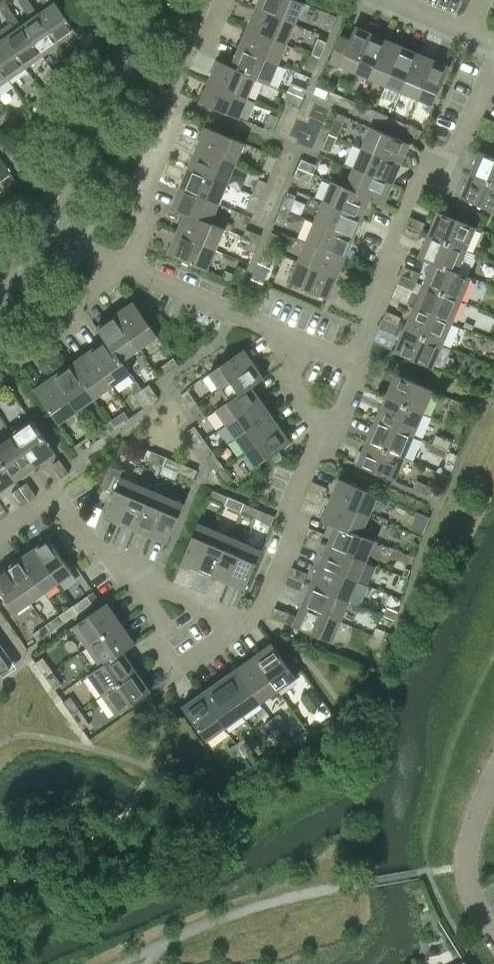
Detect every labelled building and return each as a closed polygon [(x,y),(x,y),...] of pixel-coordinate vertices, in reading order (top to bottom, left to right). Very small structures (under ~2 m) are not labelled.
[(22,25),(21,25),(42,55),(59,43),(38,14),(29,0),(18,0),(31,18),(22,25)] [(59,43),(76,31),(55,1),(55,2),(54,0),(43,0),(48,7),(38,14),(59,43)] [(256,7),(295,24),(304,3),(297,0),(259,0),(256,7)] [(0,29),(0,30),(5,37),(26,67),(42,55),(21,25),(22,25),(9,7),(2,12),(9,23),(0,29)] [(287,44),(295,24),(256,7),(248,27),(287,44)] [(337,17),(329,13),(322,28),(331,32),(337,17)] [(329,61),(355,72),(371,33),(355,26),(349,39),(340,35),(329,61)] [(278,63),(287,44),(248,27),(240,47),(278,63)] [(26,67),(5,37),(0,30),(0,66),(9,79),(26,67)] [(371,33),(355,72),(370,78),(387,40),(371,33)] [(318,39),(312,54),(320,57),(326,42),(318,39)] [(370,78),(386,85),(402,46),(387,40),(370,78)] [(386,85),(401,92),(418,53),(402,46),(386,85)] [(240,47),(232,66),(231,67),(256,77),(256,78),(269,84),(278,63),(240,47)] [(401,92),(417,98),(433,60),(418,53),(401,92)] [(313,73),(320,57),(312,54),(305,69),(313,73)] [(248,97),(256,78),(256,77),(231,67),(232,66),(218,60),(209,81),(248,97)] [(450,67),(433,60),(417,98),(433,105),(450,67)] [(9,79),(0,66),(0,85),(9,79)] [(239,118),(248,97),(209,81),(200,102),(239,118)] [(291,83),(288,91),(303,97),(307,89),(291,83)] [(64,86),(57,91),(65,102),(72,97),(67,90),(64,86)] [(340,105),(344,97),(329,90),(325,98),(340,105)] [(299,106),(303,97),(288,91),(284,99),(299,106)] [(359,103),(344,97),(340,105),(356,112),(359,103)] [(371,118),(375,110),(359,103),(356,112),(371,118)] [(387,125),(390,117),(375,110),(371,118),(387,125)] [(278,117),(270,114),(264,129),(272,132),(278,117)] [(402,132),(406,123),(390,117),(387,125),(402,132)] [(335,118),(329,134),(337,137),(344,122),(335,118)] [(481,126),(493,132),(493,122),(484,118),(481,126)] [(406,123),(402,132),(417,138),(421,130),(406,123)] [(197,147),(236,164),(245,143),(206,126),(197,147)] [(493,137),(493,132),(481,126),(477,134),(492,141),(493,137)] [(362,148),(401,164),(409,143),(371,127),(362,148)] [(330,152),(337,137),(329,134),(322,149),(330,152)] [(197,147),(189,167),(227,184),(236,164),(197,147)] [(401,164),(362,148),(354,168),(392,184),(401,164)] [(493,158),(493,157),(480,151),(470,174),(493,184),(493,158)] [(278,157),(270,153),(263,169),(271,172),(278,157)] [(10,174),(14,180),(15,179),(0,157),(0,181),(10,174)] [(302,159),(298,167),(313,174),(317,165),(302,159)] [(227,184),(189,167),(180,187),(219,204),(227,184)] [(310,182),(313,174),(298,167),(295,176),(310,182)] [(384,205),(392,184),(354,168),(346,186),(345,187),(370,198),(370,199),(384,205)] [(470,174),(460,197),(493,211),(493,184),(470,174)] [(259,179),(252,194),(261,198),(267,182),(259,179)] [(345,187),(346,186),(332,181),(323,201),(362,218),(370,199),(370,198),(345,187)] [(171,208),(185,214),(185,213),(210,223),(211,222),(219,204),(180,187),(171,208)] [(281,207),(289,211),(296,195),(288,192),(281,207)] [(254,213),(261,198),(252,194),(246,209),(254,213)] [(315,221),(353,238),(362,218),(323,201),(315,221)] [(283,226),(289,211),(281,207),(275,222),(283,226)] [(428,234),(466,250),(476,227),(438,211),(428,234)] [(225,228),(211,222),(210,223),(185,213),(185,214),(177,233),(216,249),(225,228)] [(410,216),(406,225),(421,231),(425,223),(410,216)] [(306,241),(345,258),(353,238),(315,221),(306,241)] [(418,240),(421,231),(406,225),(403,233),(418,240)] [(242,237),(257,243),(261,235),(246,229),(242,237)] [(264,247),(273,251),(279,235),(271,232),(264,247)] [(207,270),(216,249),(177,233),(168,254),(207,270)] [(428,234),(419,257),(432,263),(433,262),(457,272),(457,271),(468,276),(477,255),(466,250),(428,234)] [(254,252),(257,243),(242,237),(239,246),(254,252)] [(298,261),(336,278),(345,258),(306,241),(298,261)] [(266,266),(273,251),(264,247),(258,262),(266,266)] [(336,278),(298,261),(289,282),(328,298),(336,278)] [(468,276),(457,271),(457,272),(433,262),(432,263),(423,284),(461,300),(471,277),(468,276)] [(238,266),(232,281),(240,284),(247,269),(238,266)] [(405,266),(401,275),(416,281),(420,273),(405,266)] [(413,290),(416,281),(401,275),(398,283),(413,290)] [(452,322),(461,300),(423,284),(414,306),(452,322)] [(115,314),(139,348),(158,336),(134,301),(115,314)] [(405,328),(442,344),(452,322),(414,306),(405,328)] [(386,311),(383,319),(398,325),(401,317),(386,311)] [(96,327),(105,339),(106,339),(122,361),(122,360),(139,348),(115,314),(96,327)] [(394,334),(398,325),(383,319),(379,327),(394,334)] [(432,367),(442,344),(405,328),(395,352),(432,367)] [(105,339),(88,351),(112,386),(131,373),(122,360),(122,361),(106,339),(105,339)] [(209,373),(219,387),(254,363),(244,348),(209,373)] [(95,398),(112,386),(88,351),(71,364),(95,398)] [(173,358),(160,367),(165,374),(178,365),(173,358)] [(264,378),(254,363),(219,387),(228,400),(229,401),(251,386),(252,387),(264,378)] [(77,410),(95,398),(71,364),(53,376),(77,410)] [(386,397),(423,413),(433,390),(396,374),(386,397)] [(77,410),(53,376),(34,389),(59,423),(77,410)] [(142,389),(151,403),(158,397),(149,384),(142,389)] [(261,399),(252,387),(251,386),(229,401),(228,400),(216,409),(226,423),(261,399)] [(143,408),(151,403),(142,389),(134,394),(143,408)] [(180,395),(190,408),(197,403),(188,389),(180,395)] [(386,397),(376,419),(414,435),(423,413),(386,397)] [(466,404),(451,398),(448,406),(463,413),(466,404)] [(270,413),(261,399),(226,423),(236,437),(270,413)] [(207,417),(197,403),(190,408),(199,422),(207,417)] [(124,411),(110,420),(116,428),(129,418),(124,411)] [(246,451),(280,427),(270,413),(236,437),(246,451)] [(11,433),(35,467),(55,452),(32,419),(11,433)] [(376,419),(367,441),(404,457),(414,435),(376,419)] [(116,428),(110,420),(97,430),(102,437),(116,428)] [(187,431),(197,444),(204,439),(194,425),(187,431)] [(290,442),(280,427),(246,451),(256,466),(265,460),(278,450),(290,442)] [(11,433),(0,441),(0,459),(15,481),(35,467),(11,433)] [(436,434),(432,443),(447,449),(451,441),(436,434)] [(87,436),(74,446),(79,453),(93,444),(87,436)] [(214,453),(204,439),(197,444),(206,458),(214,453)] [(394,480),(404,457),(367,441),(357,464),(394,480)] [(444,458),(447,449),(432,443),(429,451),(444,458)] [(148,459),(163,465),(166,457),(151,450),(148,459)] [(278,450),(265,460),(269,466),(270,465),(282,457),(283,456),(278,450)] [(223,467),(214,453),(206,458),(216,472),(223,467)] [(163,465),(178,472),(182,463),(166,457),(163,465)] [(0,459),(0,491),(15,481),(0,459)] [(69,472),(59,459),(52,464),(62,477),(69,472)] [(197,470),(182,463),(178,472),(194,478),(197,470)] [(104,515),(120,522),(137,483),(121,477),(123,471),(113,467),(103,488),(114,492),(104,515)] [(233,480),(223,467),(216,472),(226,485),(233,480)] [(339,478),(330,499),(369,515),(378,494),(339,478)] [(428,494),(431,486),(416,480),(413,488),(428,494)] [(308,489),(323,496),(327,487),(312,481),(308,489)] [(27,482),(20,487),(29,500),(36,495),(27,482)] [(137,483),(120,522),(136,529),(152,490),(137,483)] [(21,505),(29,500),(20,487),(12,492),(21,505)] [(320,504),(323,496),(308,489),(305,498),(320,504)] [(136,529),(151,535),(168,497),(152,490),(136,529)] [(225,505),(229,496),(213,490),(210,498),(225,505)] [(225,505),(240,511),(244,503),(229,496),(225,505)] [(184,504),(168,497),(151,535),(168,542),(184,504)] [(361,535),(361,534),(369,515),(330,499),(322,520),(335,526),(336,525),(361,535)] [(256,518),(259,510),(244,503),(240,511),(256,518)] [(259,510),(256,518),(271,524),(275,516),(259,510)] [(181,561),(198,568),(214,530),(198,523),(181,561)] [(336,525),(335,526),(327,544),(366,561),(375,540),(361,534),(361,535),(336,525)] [(309,527),(305,535),(320,542),(324,533),(309,527)] [(230,536),(214,530),(198,568),(213,575),(230,536)] [(317,550),(320,542),(305,535),(302,544),(317,550)] [(245,543),(230,536),(213,575),(229,581),(245,543)] [(34,548),(58,582),(73,572),(49,538),(34,548)] [(262,550),(245,543),(229,581),(245,588),(262,550)] [(327,544),(319,564),(358,581),(366,561),(327,544)] [(34,548),(20,558),(44,592),(58,582),(34,548)] [(20,558),(6,567),(30,602),(44,592),(20,558)] [(311,584),(349,601),(358,581),(319,564),(311,584)] [(30,602),(6,567),(0,572),(0,589),(16,612),(30,602)] [(292,567),(288,575),(304,581),(307,573),(292,567)] [(300,590),(304,581),(288,575),(285,583),(300,590)] [(302,604),(341,621),(349,601),(311,584),(302,604)] [(73,605),(79,612),(92,603),(87,595),(73,605)] [(88,646),(121,623),(107,602),(73,626),(88,646)] [(332,642),(341,621),(302,604),(297,617),(275,607),(271,616),(293,625),(332,642)] [(73,605),(60,614),(65,622),(79,612),(73,605)] [(60,614),(46,624),(51,631),(65,622),(60,614)] [(88,646),(101,665),(101,666),(122,651),(123,652),(135,643),(121,623),(88,646)] [(37,641),(51,631),(46,624),(32,633),(37,641)] [(254,655),(278,690),(296,677),(272,642),(254,655)] [(136,671),(123,652),(122,651),(101,666),(101,665),(88,673),(103,694),(136,671)] [(0,652),(0,674),(11,667),(0,652)] [(254,655),(236,668),(260,702),(278,690),(254,655)] [(36,662),(45,675),(53,670),(43,657),(36,662)] [(218,680),(243,714),(260,702),(236,668),(218,680)] [(45,675),(55,689),(62,684),(53,670),(45,675)] [(150,691),(136,671),(103,694),(117,714),(150,691)] [(201,693),(225,727),(243,714),(218,680),(201,693)] [(225,727),(201,693),(182,706),(206,740),(225,727)] [(310,711),(317,706),(308,693),(300,698),(310,711)] [(73,715),(80,709),(71,696),(64,701),(73,715)] [(73,715),(83,728),(90,723),(80,709),(73,715)] [(272,718),(281,732),(289,726),(279,713),(272,718)] [(272,718),(264,723),(274,737),(274,736),(281,732),(272,718)] [(281,732),(274,736),(280,745),(287,740),(281,732)] [(244,738),(236,743),(246,756),(251,752),(253,751),(244,738)] [(236,743),(229,748),(238,762),(246,756),(236,743)] [(251,752),(246,756),(251,764),(257,760),(251,752)] [(246,756),(238,762),(244,770),(251,764),(246,756)]
